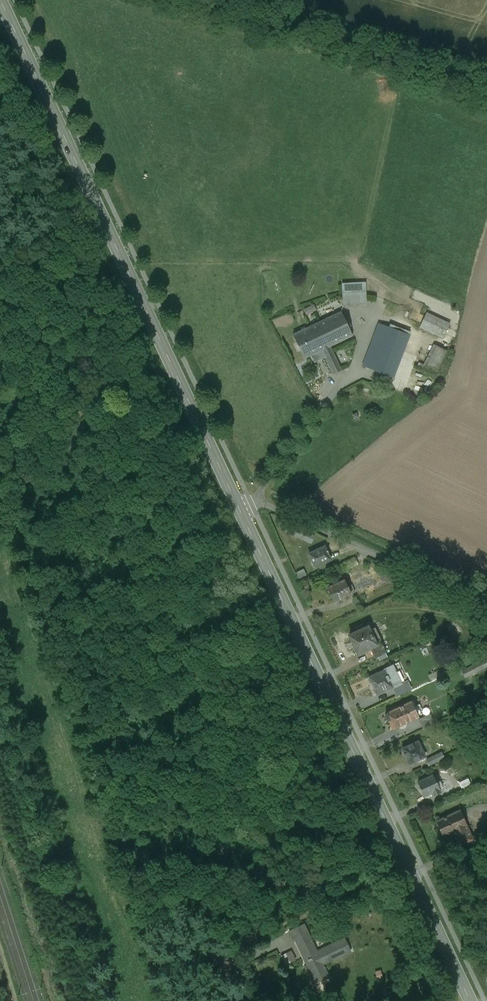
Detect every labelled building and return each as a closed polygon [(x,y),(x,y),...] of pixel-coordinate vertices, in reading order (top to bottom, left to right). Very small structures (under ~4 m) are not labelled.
[(366,292),(343,293),(343,304),(367,303),(366,292)] [(330,345),(353,334),(341,308),(291,332),(304,358),(321,350),(333,374),(342,369),(330,345)] [(424,312),(418,324),(442,336),(448,324),(424,312)] [(396,333),(398,329),(376,319),(359,364),(378,377),(396,333)] [(406,337),(396,333),(378,377),(391,379),(406,337)] [(449,355),(436,348),(426,367),(439,374),(449,355)] [(298,527),(294,535),(312,543),(316,535),(298,527)] [(309,553),(316,570),(336,561),(329,545),(309,553)] [(344,580),(327,588),(333,602),(350,594),(344,580)] [(404,621),(395,624),(398,633),(407,629),(404,621)] [(367,626),(349,635),(352,642),(350,642),(356,655),(369,649),(376,645),(367,626)] [(376,645),(369,649),(372,654),(380,650),(378,644),(376,645)] [(486,653),(486,650),(485,647),(473,653),(476,658),(486,653)] [(486,669),(486,659),(464,671),(467,678),(486,669)] [(392,666),(368,677),(376,695),(400,684),(392,666)] [(400,687),(391,691),(393,696),(403,692),(400,687)] [(387,720),(389,720),(393,729),(403,724),(410,721),(405,710),(407,709),(405,704),(386,714),(385,715),(385,716),(385,717),(385,719),(386,720),(387,720)] [(430,713),(418,718),(423,728),(435,723),(430,713)] [(417,742),(402,749),(403,751),(401,752),(403,755),(405,755),(409,764),(424,757),(417,742)] [(439,750),(425,757),(429,767),(444,759),(439,750)] [(432,775),(417,782),(418,784),(418,785),(417,786),(417,787),(418,788),(419,788),(419,789),(420,789),(424,796),(431,793),(433,796),(440,792),(432,775)] [(452,814),(436,822),(442,836),(452,831),(458,845),(471,839),(465,825),(458,828),(456,823),(462,820),(458,812),(452,815),(452,814)] [(317,957),(306,934),(293,940),(312,981),(326,975),(323,970),(358,956),(352,943),(317,957)] [(281,954),(285,963),(295,958),(292,950),(281,954)]
